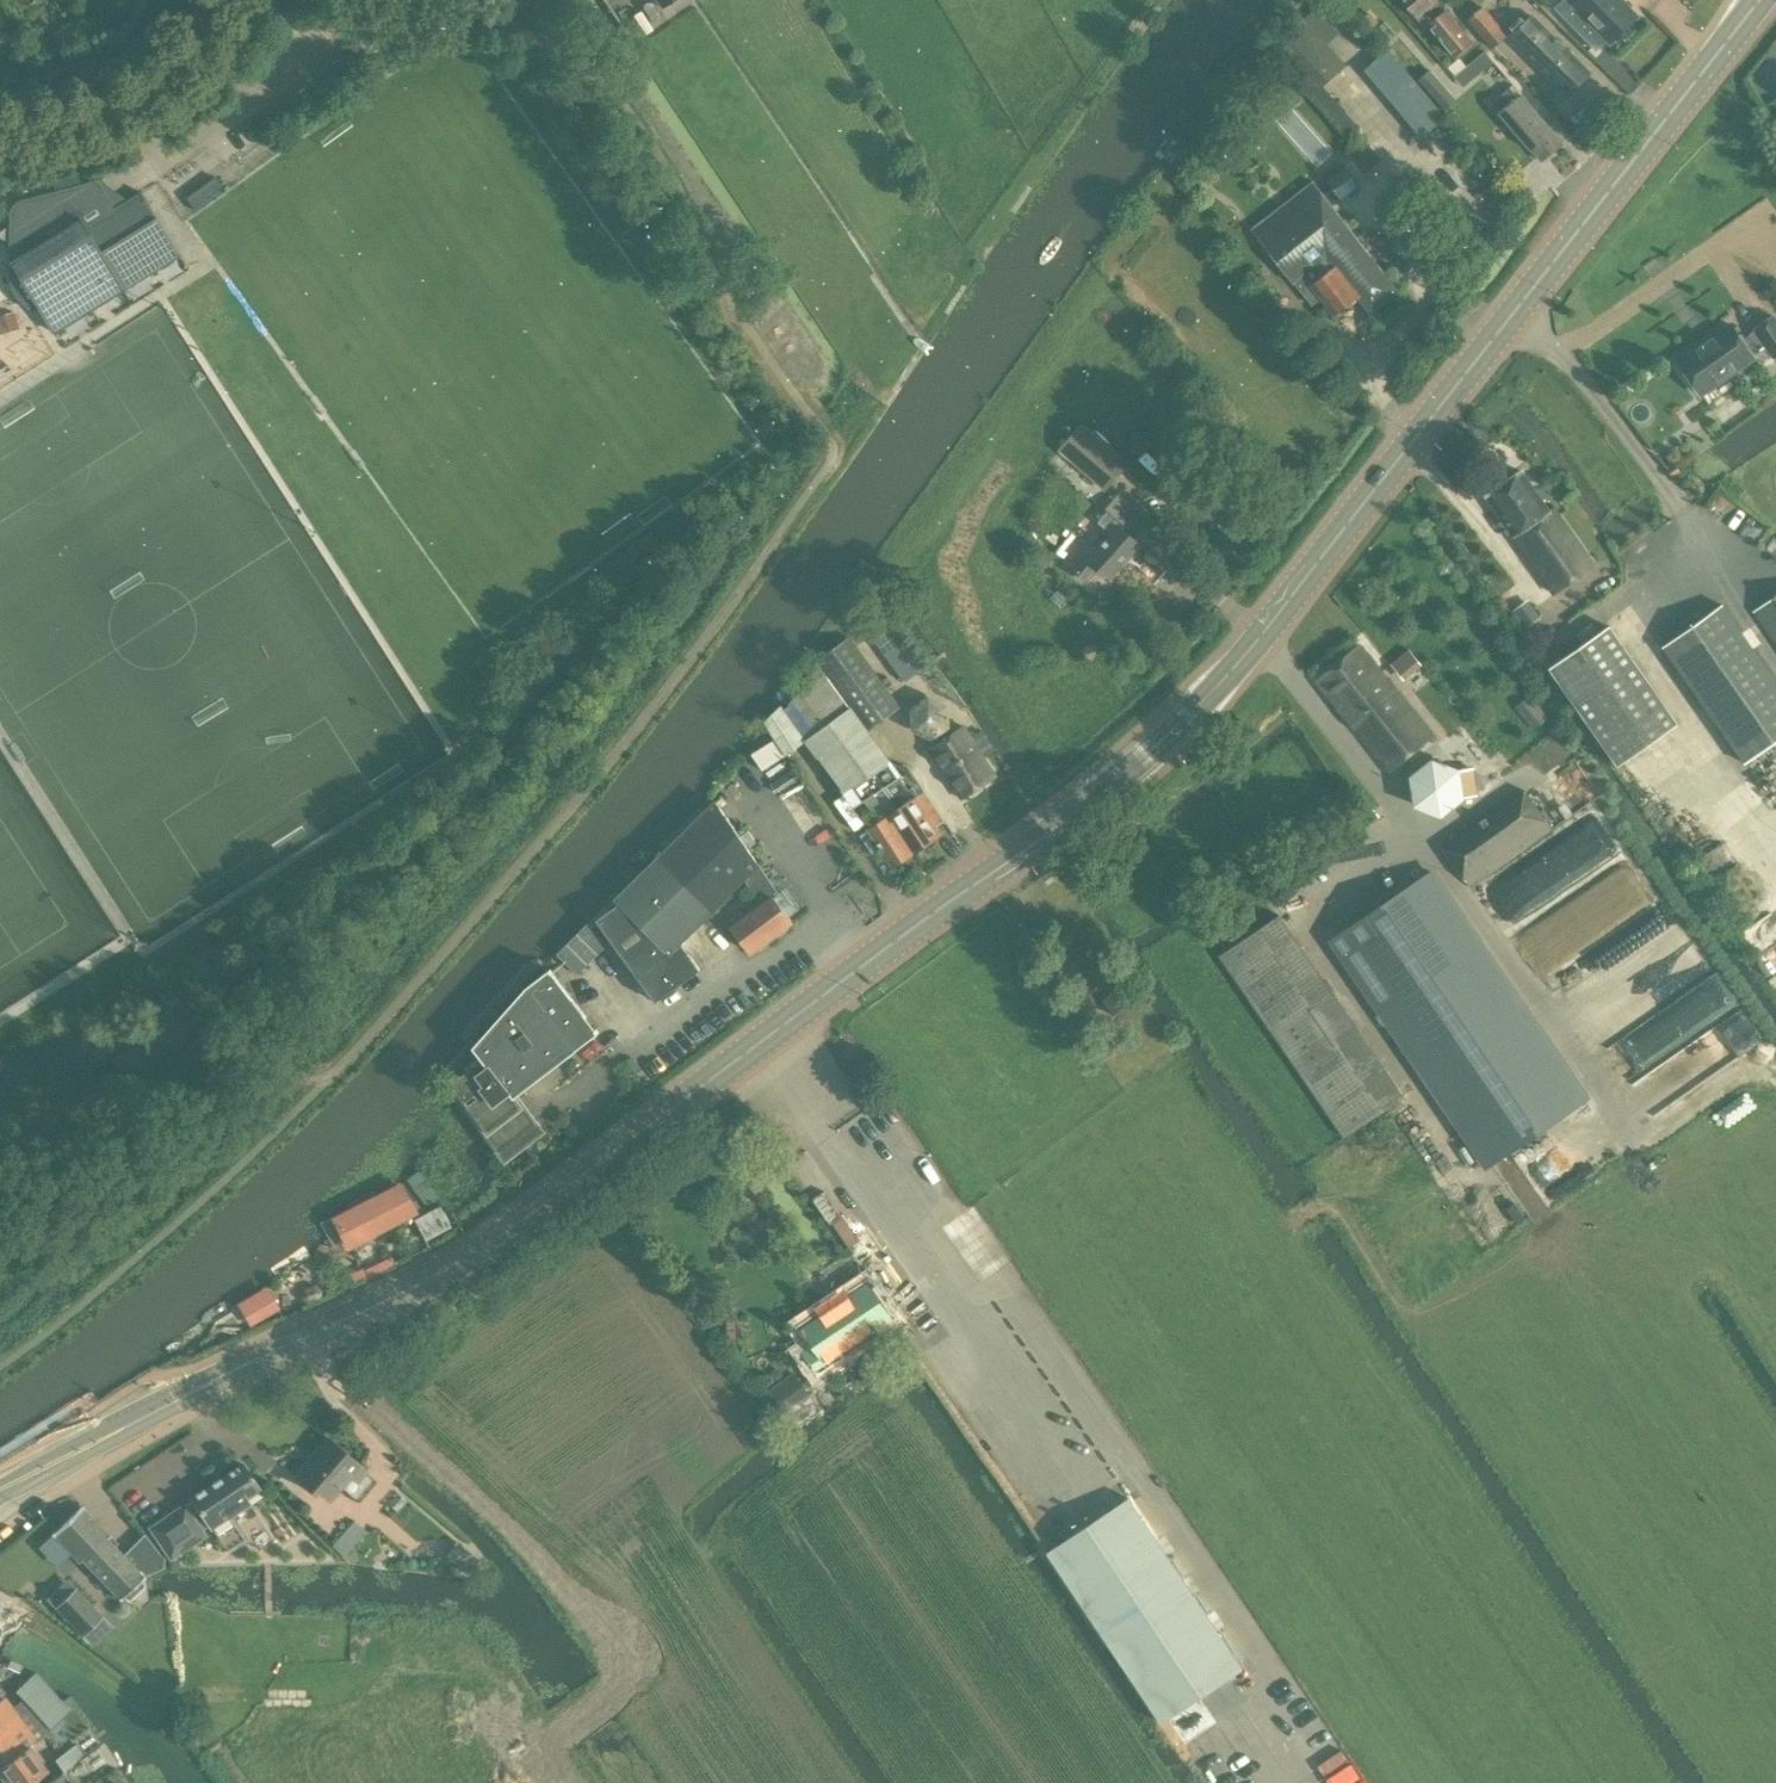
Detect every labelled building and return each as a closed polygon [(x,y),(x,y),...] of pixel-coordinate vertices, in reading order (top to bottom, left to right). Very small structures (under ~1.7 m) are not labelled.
[(1429,27),(1432,24),(1458,54),(1475,40),(1441,0),(1405,0),(1429,27)] [(1638,17),(1621,0),(1579,0),(1574,5),(1570,0),(1564,0),(1555,9),(1596,51),(1608,40),(1611,43),(1614,40),(1618,44),(1631,30),(1628,27),(1638,17)] [(1508,34),(1483,5),(1467,19),(1493,48),(1508,34)] [(1589,73),(1530,15),(1509,37),(1517,45),(1567,95),(1589,73)] [(1346,66),(1302,18),(1265,51),(1310,99),(1346,66)] [(1458,101),(1430,70),(1420,80),(1447,110),(1458,101)] [(1542,162),(1563,144),(1522,96),(1519,98),(1510,88),(1492,104),(1542,162)] [(8,216),(7,274),(8,278),(8,283),(10,287),(11,291),(14,296),(16,299),(19,303),(23,306),(26,309),(30,311),(38,306),(46,320),(54,333),(123,290),(179,256),(140,194),(140,192),(113,209),(96,181),(104,178),(103,177),(20,200),(18,201),(16,202),(14,203),(13,204),(12,206),(10,208),(9,210),(9,211),(8,213),(8,216)] [(1312,183),(1256,227),(1266,239),(1262,242),(1313,306),(1322,300),(1335,317),(1347,307),(1351,307),(1361,299),(1381,325),(1408,305),(1312,183)] [(14,312),(0,316),(0,334),(19,329),(14,312)] [(1761,327),(1756,331),(1757,332),(1743,342),(1732,326),(1678,363),(1702,396),(1769,350),(1775,358),(1775,320),(1774,318),(1761,327)] [(1106,489),(1127,465),(1082,426),(1061,449),(1106,489)] [(1546,509),(1520,472),(1485,497),(1555,595),(1594,566),(1553,509),(1549,513),(1546,509)] [(1140,544),(1132,538),(1149,519),(1120,494),(1097,520),(1113,534),(1098,551),(1089,544),(1069,567),(1086,582),(1098,568),(1110,578),(1140,544)] [(1541,617),(1528,599),(1513,610),(1526,628),(1541,617)] [(1754,615),(1775,646),(1775,600),(1754,615)] [(1744,639),(1722,607),(1663,648),(1745,767),(1775,745),(1775,685),(1744,639)] [(1550,669),(1619,767),(1678,726),(1609,628),(1550,669)] [(906,634),(883,652),(905,682),(928,664),(906,634)] [(816,661),(831,680),(870,730),(901,708),(848,637),(816,661)] [(1390,770),(1432,736),(1359,646),(1317,681),(1390,770)] [(890,763),(817,666),(785,710),(781,705),(764,722),(775,739),(786,756),(813,737),(850,789),(890,763)] [(929,695),(910,708),(912,729),(932,740),(951,727),(949,704),(929,695)] [(1533,730),(1547,718),(1529,697),(1515,710),(1533,730)] [(961,799),(995,777),(983,758),(993,751),(981,732),(972,738),(965,726),(929,749),(961,799)] [(786,756),(775,739),(751,754),(762,770),(786,756)] [(1433,761),(1412,778),(1416,805),(1441,814),(1463,797),(1477,795),(1473,768),(1459,771),(1433,761)] [(890,763),(850,789),(855,796),(858,794),(862,799),(864,798),(866,799),(882,788),(896,810),(889,815),(914,852),(936,838),(912,800),(918,796),(912,787),(909,789),(901,778),(900,778),(890,763)] [(864,798),(862,799),(879,822),(867,829),(891,867),(914,852),(889,815),(896,810),(882,788),(866,799),(864,798)] [(1523,792),(1442,848),(1470,887),(1553,829),(1525,790),(1523,792)] [(680,941),(709,912),(743,878),(760,900),(731,924),(751,950),(790,920),(771,894),(776,890),(713,799),(612,897),(617,902),(596,918),(655,1000),(700,967),(680,941)] [(1485,1170),(1591,1097),(1435,867),(1328,940),(1485,1170)] [(1279,914),(1220,955),(1343,1137),(1402,1096),(1279,914)] [(608,943),(589,924),(558,954),(578,974),(608,943)] [(477,1045),(479,1047),(478,1049),(491,1066),(492,1066),(515,1096),(516,1095),(576,1049),(577,1050),(599,1032),(551,969),(529,986),(477,1045)] [(454,1087),(454,1088),(464,1101),(462,1103),(474,1119),(478,1116),(494,1137),(504,1129),(518,1148),(540,1131),(514,1097),(516,1096),(516,1095),(515,1096),(492,1066),(491,1066),(478,1049),(479,1047),(477,1045),(471,1051),(455,1064),(463,1074),(455,1080),(454,1080),(454,1081),(453,1082),(453,1083),(453,1084),(453,1085),(453,1086),(454,1087)] [(399,1186),(319,1226),(326,1239),(335,1258),(416,1218),(399,1186)] [(413,1220),(424,1241),(450,1227),(439,1206),(413,1220)] [(850,1300),(801,1332),(811,1346),(804,1351),(819,1374),(844,1357),(842,1354),(893,1320),(868,1281),(847,1295),(850,1300)] [(261,1300),(242,1311),(249,1324),(268,1313),(261,1300)] [(778,1422),(811,1399),(794,1375),(761,1398),(778,1422)] [(293,1476),(305,1486),(313,1493),(316,1490),(329,1501),(340,1488),(358,1503),(377,1482),(359,1466),(358,1467),(327,1437),(293,1476)] [(208,1527),(209,1528),(247,1503),(244,1499),(258,1490),(242,1465),(190,1499),(191,1501),(208,1527)] [(1128,1499),(1054,1549),(1049,1553),(1109,1643),(1163,1720),(1241,1666),(1224,1642),(1128,1499)] [(197,1540),(194,1536),(208,1527),(191,1501),(184,1506),(148,1530),(170,1563),(186,1553),(183,1549),(197,1540)] [(143,1533),(122,1554),(105,1537),(108,1534),(81,1506),(51,1534),(76,1561),(79,1563),(81,1560),(119,1600),(143,1576),(153,1572),(162,1569),(168,1566),(143,1533)] [(478,1560),(455,1542),(444,1556),(467,1575),(478,1560)] [(76,1587),(54,1608),(81,1636),(103,1616),(76,1587)] [(31,1709),(50,1691),(34,1675),(15,1693),(23,1701),(13,1709),(5,1699),(0,1703),(0,1766),(1,1765),(21,1751),(28,1746),(49,1731),(50,1730),(31,1709)] [(70,1712),(50,1691),(31,1709),(50,1730),(70,1712)] [(61,1772),(83,1756),(75,1745),(54,1761),(61,1772)] [(0,1766),(0,1775),(6,1782),(29,1782),(46,1771),(28,1746),(21,1751),(1,1765),(0,1766)] [(62,1772),(46,1782),(70,1782),(62,1772)]
